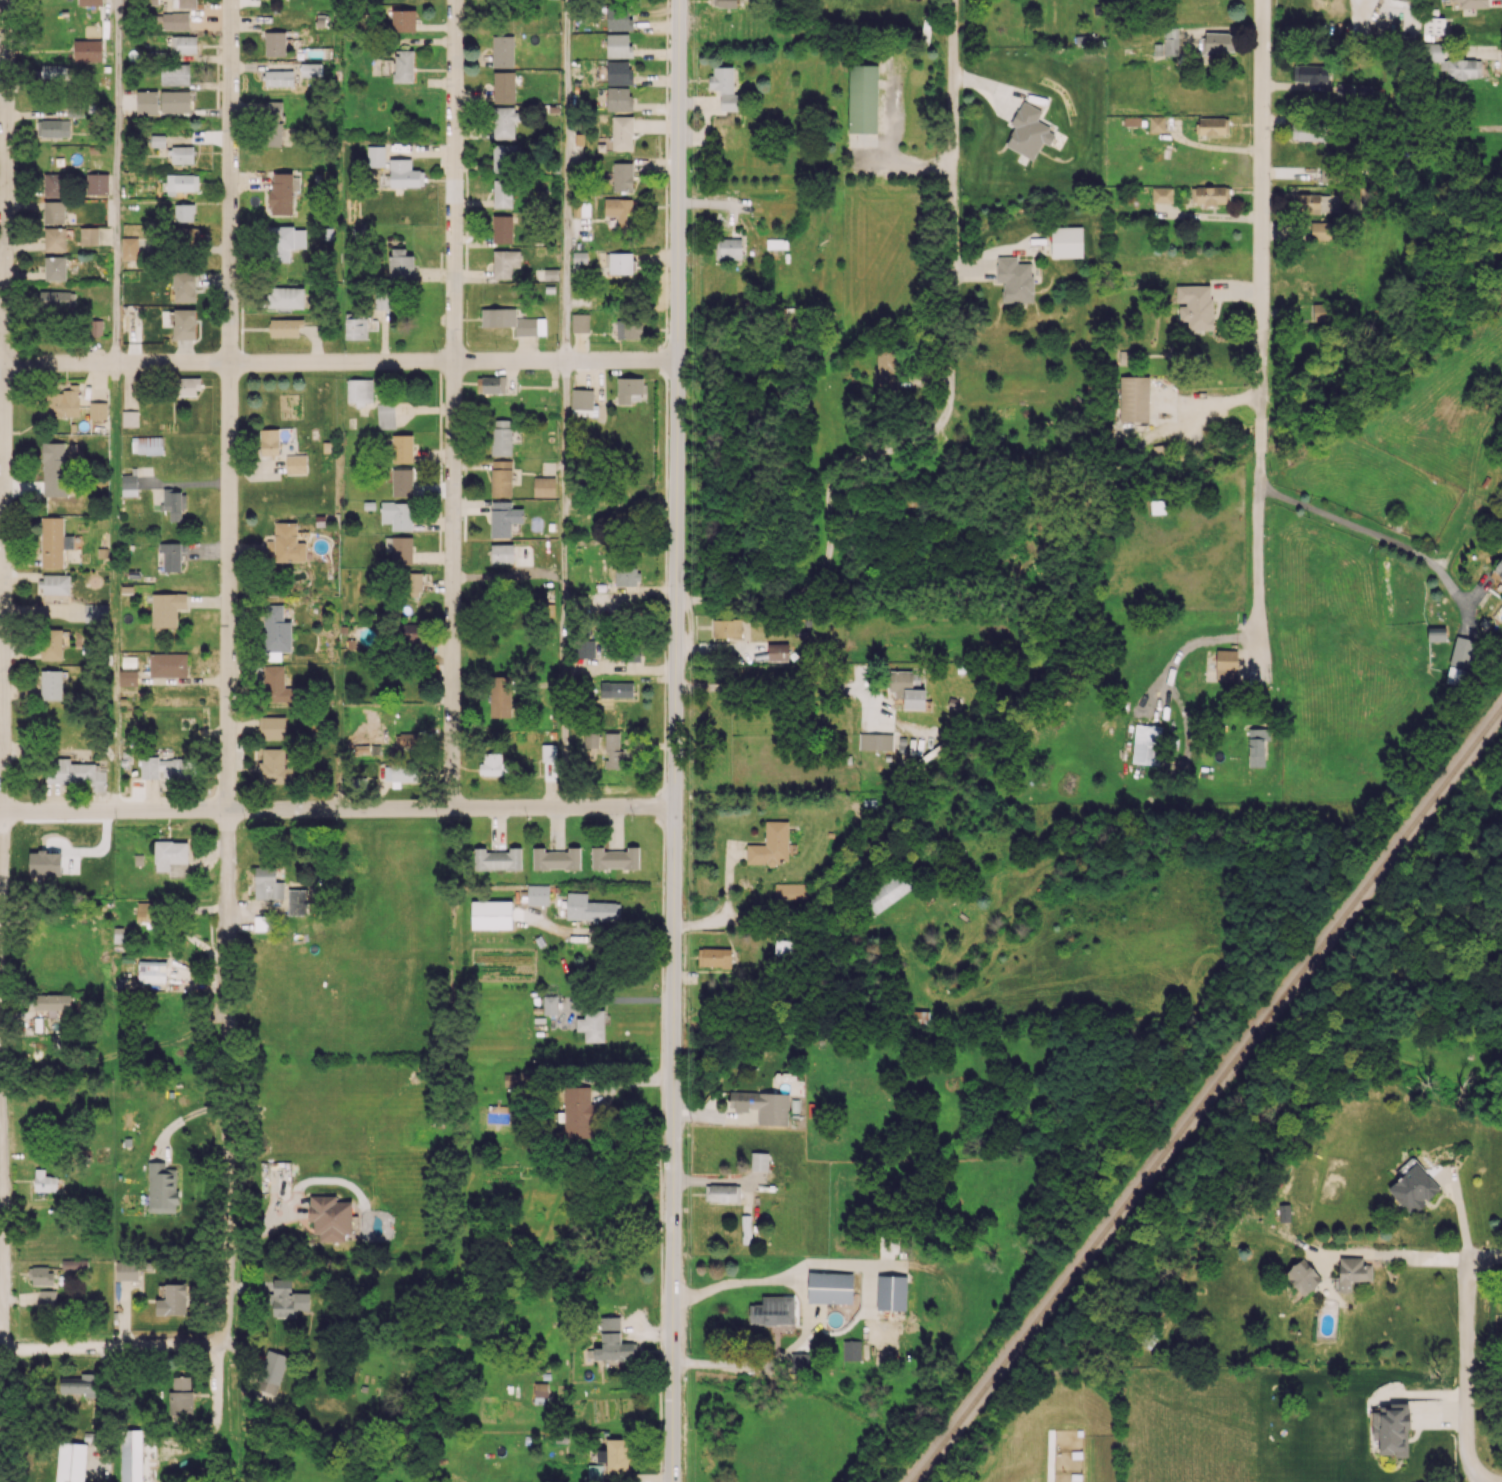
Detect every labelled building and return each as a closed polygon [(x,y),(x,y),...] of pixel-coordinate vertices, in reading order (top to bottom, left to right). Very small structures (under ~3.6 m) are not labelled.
[(632,30),(631,6),(606,7),(607,30),(632,30)] [(392,10),(391,31),(415,31),(416,10),(392,10)] [(189,12),(162,13),(163,30),(189,30),(189,12)] [(1443,34),(1444,18),(1423,17),(1423,33),(1443,34)] [(1155,43),(1155,56),(1176,55),(1176,28),(1163,28),(1163,43),(1155,43)] [(265,50),(286,51),(287,32),(265,31),(265,50)] [(1234,52),(1234,33),(1202,32),(1202,51),(1234,52)] [(607,57),(633,57),(633,45),(628,45),(628,34),(606,34),(607,57)] [(513,68),(514,36),(493,35),(492,67),(513,68)] [(196,36),(171,36),(171,53),(196,54),(196,36)] [(102,61),(101,40),(74,40),(74,62),(102,61)] [(1442,43),(1422,43),(1422,61),(1439,61),(1439,70),(1446,70),(1446,79),(1481,78),(1481,59),(1443,60),(1442,43)] [(413,50),(394,50),(395,82),(413,82),(413,50)] [(631,61),(606,61),(607,85),(631,84),(631,61)] [(160,85),(189,85),(190,64),(161,63),(160,85)] [(69,65),(41,64),(40,80),(68,81),(69,65)] [(878,65),(849,64),(848,133),(877,133),(878,65)] [(1293,84),(1328,85),(1328,65),(1294,64),(1293,84)] [(710,67),(711,89),(720,89),(720,110),(726,110),(727,118),(738,117),(737,94),(734,94),(733,67),(710,67)] [(265,86),(294,86),(293,70),(265,70),(265,86)] [(515,103),(515,72),(493,72),(494,103),(515,103)] [(1373,97),(1372,84),(1357,85),(1359,98),(1373,97)] [(632,87),(607,87),(607,111),(632,111),(632,87)] [(157,91),(136,91),(137,115),(157,114),(157,91)] [(190,113),(190,91),(161,91),(161,113),(190,113)] [(265,115),(282,116),(282,101),(265,101),(265,115)] [(1005,146),(1033,160),(1042,142),(1049,145),(1056,132),(1036,121),(1041,110),(1023,101),(1010,125),(1015,127),(1005,146)] [(514,138),(514,120),(520,121),(521,108),(493,108),(493,138),(514,138)] [(633,116),(612,116),(612,150),(632,150),(633,116)] [(1149,132),(1165,132),(1164,116),(1149,116),(1149,132)] [(1228,117),(1198,118),(1199,135),(1229,134),(1228,117)] [(70,120),(37,119),(37,136),(69,136),(70,120)] [(1324,140),(1324,122),(1292,121),(1291,139),(1324,140)] [(281,146),(282,123),(264,123),(264,146),(281,146)] [(519,145),(493,144),(493,168),(518,168),(519,145)] [(193,145),(170,146),(170,164),(193,164),(193,145)] [(385,146),(366,146),(366,167),(384,167),(385,146)] [(411,159),(390,159),(389,186),(423,187),(424,170),(411,170),(411,159)] [(1320,181),(1328,181),(1329,160),(1321,160),(1320,181)] [(633,191),(633,163),(613,162),(613,191),(633,191)] [(43,173),(44,197),(65,196),(64,173),(43,173)] [(108,194),(108,173),(86,173),(86,194),(108,194)] [(292,214),(292,173),(270,173),(270,214),(292,214)] [(198,191),(199,175),(167,174),(166,195),(175,195),(175,191),(198,191)] [(493,180),(493,208),(513,207),(512,179),(493,180)] [(1191,187),(1191,204),(1229,204),(1229,186),(1191,187)] [(1172,203),(1172,187),(1152,187),(1152,203),(1172,203)] [(1311,240),(1332,240),(1332,210),(1334,210),(1334,194),(1299,193),(1299,213),(1320,213),(1320,222),(1311,221),(1311,240)] [(604,216),(616,216),(616,226),(628,226),(628,215),(636,215),(636,198),(604,199),(604,216)] [(64,223),(64,201),(44,201),(43,223),(64,223)] [(175,221),(194,221),(194,204),(175,204),(175,221)] [(492,243),(512,243),(513,215),(493,215),(492,243)] [(66,227),(45,227),(45,251),(66,251),(66,227)] [(80,245),(98,245),(98,227),(80,227),(80,245)] [(177,248),(200,247),(200,227),(176,227),(177,248)] [(305,227),(268,227),(269,262),(290,262),(290,248),(306,248),(305,227)] [(1051,227),(1051,257),(1083,256),(1082,227),(1051,227)] [(138,238),(121,237),(121,260),(138,260),(138,238)] [(741,259),(742,239),(716,238),(716,259),(741,259)] [(787,248),(787,239),(766,239),(766,248),(787,248)] [(414,256),(405,256),(405,248),(389,248),(389,281),(413,281),(414,256)] [(520,251),(493,250),(493,278),(512,279),(512,267),(520,268),(520,251)] [(634,252),(607,253),(607,273),(634,273),(634,252)] [(45,280),(66,280),(66,256),(44,256),(45,280)] [(1033,302),(1032,263),(1017,263),(1017,256),(997,256),(998,282),(1002,282),(1002,302),(1033,302)] [(559,269),(545,269),(544,280),(558,280),(559,269)] [(174,302),(196,302),(195,271),(173,272),(174,302)] [(1179,321),(1188,321),(1188,330),(1212,330),(1212,285),(1176,285),(1176,303),(1179,303),(1179,321)] [(268,308),(304,308),(304,287),(269,287),(268,308)] [(75,291),(40,291),(40,311),(74,311),(75,291)] [(1328,303),(1310,303),(1310,321),(1328,320),(1328,303)] [(196,309),(174,308),(173,339),(195,339),(196,309)] [(545,318),(516,318),(516,308),(481,308),(481,326),(515,326),(515,335),(545,335),(545,318)] [(571,332),(589,332),(589,314),(572,313),(571,332)] [(344,339),(367,339),(368,318),(344,318),(344,339)] [(299,336),(299,327),(303,327),(303,319),(270,319),(269,336),(299,336)] [(642,338),(641,320),(616,320),(617,339),(642,338)] [(877,349),(876,389),(898,389),(899,349),(877,349)] [(477,376),(477,393),(505,393),(505,376),(477,376)] [(1149,377),(1120,376),(1119,421),(1148,422),(1149,377)] [(199,396),(199,378),(175,377),(175,395),(199,396)] [(644,378),(616,378),(616,404),(632,404),(632,400),(644,400),(644,378)] [(346,402),(356,402),(355,407),(364,407),(364,402),(372,402),(373,379),(346,379),(346,402)] [(79,384),(69,384),(69,393),(46,392),(46,416),(79,416),(79,384)] [(593,389),(572,389),(570,415),(597,417),(597,405),(593,405),(593,389)] [(89,419),(107,419),(107,402),(90,402),(89,419)] [(377,429),(395,429),(394,403),(376,404),(377,429)] [(138,427),(138,411),(122,411),(122,426),(138,427)] [(512,456),(512,419),(491,419),(491,456),(512,456)] [(279,456),(279,429),(260,429),(261,456),(279,456)] [(412,462),(413,435),(392,434),(391,462),(412,462)] [(131,437),(132,454),(162,454),(162,437),(131,437)] [(65,442),(42,442),(43,496),(66,495),(65,442)] [(286,475),(307,474),(306,454),(286,455),(286,475)] [(491,496),(512,496),(511,460),(490,461),(491,496)] [(122,496),(137,495),(137,468),(132,468),(132,474),(121,475),(122,496)] [(392,496),(413,496),(412,468),(392,469),(392,496)] [(533,496),(555,497),(555,477),(533,476),(533,496)] [(186,491),(162,490),(162,510),(169,510),(169,520),(181,521),(182,508),(186,509),(186,491)] [(490,537),(511,537),(511,522),(523,522),(523,509),(511,508),(511,501),(491,501),(490,537)] [(391,530),(412,530),(412,503),(381,502),(380,522),(392,523),(391,530)] [(41,568),(63,568),(63,548),(73,548),(73,535),(63,535),(63,517),(41,517),(41,568)] [(297,542),(297,522),(274,522),(274,540),(267,540),(266,561),(306,561),(306,542),(297,542)] [(412,536),(385,537),(385,551),(392,550),(392,565),(412,564),(412,536)] [(180,571),(180,551),(186,551),(186,543),(159,543),(159,552),(163,552),(163,571),(180,571)] [(513,544),(490,544),(490,564),(513,563),(513,544)] [(1492,569),(1501,577),(1501,557),(1492,569)] [(638,585),(638,567),(615,567),(614,585),(638,585)] [(421,573),(406,572),(405,596),(421,597),(421,573)] [(70,575),(43,574),(43,594),(69,594),(70,575)] [(152,594),(152,627),(177,626),(177,608),(187,608),(186,593),(152,594)] [(107,604),(85,604),(85,621),(108,621),(107,604)] [(291,651),(291,621),(283,621),(283,605),(263,605),(263,660),(281,660),(281,651),(291,651)] [(741,638),(741,619),(712,620),(713,638),(741,638)] [(421,645),(422,624),(401,624),(400,644),(421,645)] [(1427,627),(1428,641),(1446,640),(1445,626),(1427,627)] [(62,629),(42,629),(41,659),(61,660),(62,629)] [(1476,640),(1455,635),(1445,683),(1465,687),(1476,640)] [(594,639),(575,639),(575,658),(594,658),(594,639)] [(788,643),(767,643),(768,662),(788,661),(788,643)] [(641,661),(640,645),(612,645),(612,661),(641,661)] [(1237,650),(1216,649),(1215,681),(1237,682),(1237,650)] [(187,653),(150,653),(149,677),(187,677),(187,653)] [(284,665),(263,665),(263,702),(294,702),(294,688),(284,688),(284,665)] [(63,700),(63,671),(41,670),(40,699),(63,700)] [(137,671),(119,670),(119,684),(137,685),(137,671)] [(904,709),(924,709),(925,689),(913,689),(913,682),(919,682),(920,671),(891,671),(890,697),(904,697),(904,709)] [(489,676),(490,718),(512,717),(511,676),(489,676)] [(633,682),(608,683),(608,697),(633,696),(633,682)] [(285,740),(286,717),(259,716),(258,739),(285,740)] [(1133,763),(1159,765),(1161,725),(1135,724),(1133,763)] [(1270,728),(1248,729),(1249,767),(1264,766),(1264,740),(1270,740),(1270,728)] [(584,747),(598,748),(598,732),(585,732),(584,747)] [(605,768),(622,768),(621,732),(605,732),(605,768)] [(421,746),(420,733),(395,733),(395,747),(421,746)] [(893,734),(859,733),(858,749),(893,750),(893,734)] [(555,761),(556,744),(539,744),(539,760),(555,761)] [(259,761),(258,782),(293,783),(294,768),(284,768),(285,749),(262,748),(262,761),(259,761)] [(480,775),(505,775),(505,762),(501,762),(501,753),(480,752),(480,775)] [(184,778),(183,759),(158,759),(158,756),(141,756),(141,778),(161,778),(184,778)] [(105,791),(105,771),(95,771),(95,764),(70,764),(70,758),(46,758),(46,783),(92,784),(92,791),(105,791)] [(384,765),(384,780),(391,780),(391,788),(399,788),(400,781),(417,782),(417,766),(384,765)] [(788,821),(765,821),(765,845),(746,844),(746,863),(788,863),(788,821)] [(169,877),(187,878),(188,841),(155,841),(155,871),(170,871),(169,877)] [(360,845),(343,845),(343,857),(361,857),(360,845)] [(474,870),(521,870),(521,847),(509,847),(509,851),(485,852),(485,848),(474,848),(474,870)] [(532,847),(533,869),(580,869),(580,847),(568,847),(568,851),(544,851),(544,847),(532,847)] [(638,847),(627,847),(627,850),(603,851),(603,847),(591,847),(592,869),(639,868),(638,847)] [(284,881),(275,881),(275,866),(255,866),(254,888),(261,889),(261,899),(284,899),(284,881)] [(863,896),(875,914),(913,888),(901,870),(863,896)] [(774,899),(808,900),(808,883),(774,883),(774,899)] [(307,915),(308,889),(288,889),(288,914),(307,915)] [(587,893),(567,892),(566,920),(619,921),(619,902),(587,902),(587,893)] [(471,929),(512,929),(512,901),(471,901),(471,929)] [(136,921),(155,922),(156,902),(137,902),(136,921)] [(775,955),(792,956),(793,940),(775,939),(775,955)] [(698,947),(698,966),(731,966),(731,948),(698,947)] [(138,982),(166,983),(166,962),(139,961),(138,982)] [(48,1010),(48,1017),(70,1017),(71,994),(34,993),(33,1010),(48,1010)] [(557,995),(543,995),(543,1015),(557,1015),(557,995)] [(604,1042),(603,1010),(584,1010),(584,1018),(576,1018),(576,1031),(584,1031),(584,1042),(604,1042)] [(928,1026),(929,1011),(913,1010),(913,1025),(928,1026)] [(564,1138),(592,1138),(591,1086),(563,1087),(564,1138)] [(788,1125),(789,1094),(730,1092),(729,1107),(758,1108),(757,1124),(788,1125)] [(768,1153),(751,1152),(750,1170),(768,1171),(768,1153)] [(1386,1189),(1410,1215),(1440,1188),(1412,1157),(1397,1170),(1401,1175),(1386,1189)] [(177,1169),(164,1168),(165,1162),(149,1161),(148,1212),(177,1212),(177,1169)] [(45,1169),(35,1168),(34,1191),(57,1192),(57,1176),(44,1176),(45,1169)] [(705,1201),(739,1202),(740,1185),(705,1184),(705,1201)] [(336,1196),(309,1195),(309,1221),(314,1221),(313,1234),(319,1234),(319,1242),(343,1243),(343,1233),(351,1233),(352,1202),(336,1201),(336,1196)] [(1290,1204),(1280,1204),(1279,1221),(1289,1222),(1290,1204)] [(742,1215),(742,1245),(751,1245),(751,1215),(742,1215)] [(1322,1281),(1303,1257),(1284,1273),(1302,1296),(1322,1281)] [(1338,1292),(1350,1292),(1351,1281),(1371,1281),(1372,1264),(1358,1264),(1358,1258),(1339,1257),(1338,1292)] [(62,1285),(61,1270),(87,1269),(87,1259),(61,1259),(61,1267),(32,1267),(32,1285),(62,1285)] [(137,1261),(115,1262),(116,1280),(138,1280),(137,1261)] [(807,1302),(852,1303),(853,1273),(808,1272),(807,1302)] [(907,1276),(877,1275),(876,1310),(906,1310),(907,1276)] [(292,1279),(273,1279),(273,1293),(272,1293),(272,1317),(294,1317),(294,1310),(309,1310),(309,1292),(292,1293),(292,1279)] [(165,1314),(186,1314),(186,1283),(164,1283),(165,1314)] [(55,1290),(39,1290),(39,1309),(56,1308),(55,1290)] [(794,1296),(762,1296),(762,1304),(749,1304),(749,1324),(794,1324),(794,1296)] [(600,1317),(601,1347),(594,1348),(594,1360),(637,1359),(636,1342),(620,1343),(619,1316),(600,1317)] [(842,1340),(843,1360),(861,1360),(861,1339),(842,1340)] [(288,1354),(267,1347),(255,1388),(276,1395),(288,1354)] [(60,1377),(60,1395),(100,1395),(100,1373),(81,1372),(80,1378),(60,1377)] [(192,1414),(191,1376),(172,1376),(172,1391),(169,1391),(170,1425),(185,1425),(184,1414),(192,1414)] [(548,1383),(534,1382),(534,1395),(547,1396),(548,1383)] [(1407,1403),(1381,1403),(1382,1410),(1371,1411),(1372,1440),(1378,1440),(1379,1456),(1409,1455),(1407,1403)] [(154,1429),(121,1430),(122,1481),(154,1481),(154,1429)] [(596,1450),(596,1462),(606,1462),(606,1473),(627,1472),(627,1438),(606,1439),(606,1450),(596,1450)] [(85,1443),(57,1442),(56,1481),(84,1481),(85,1443)]
